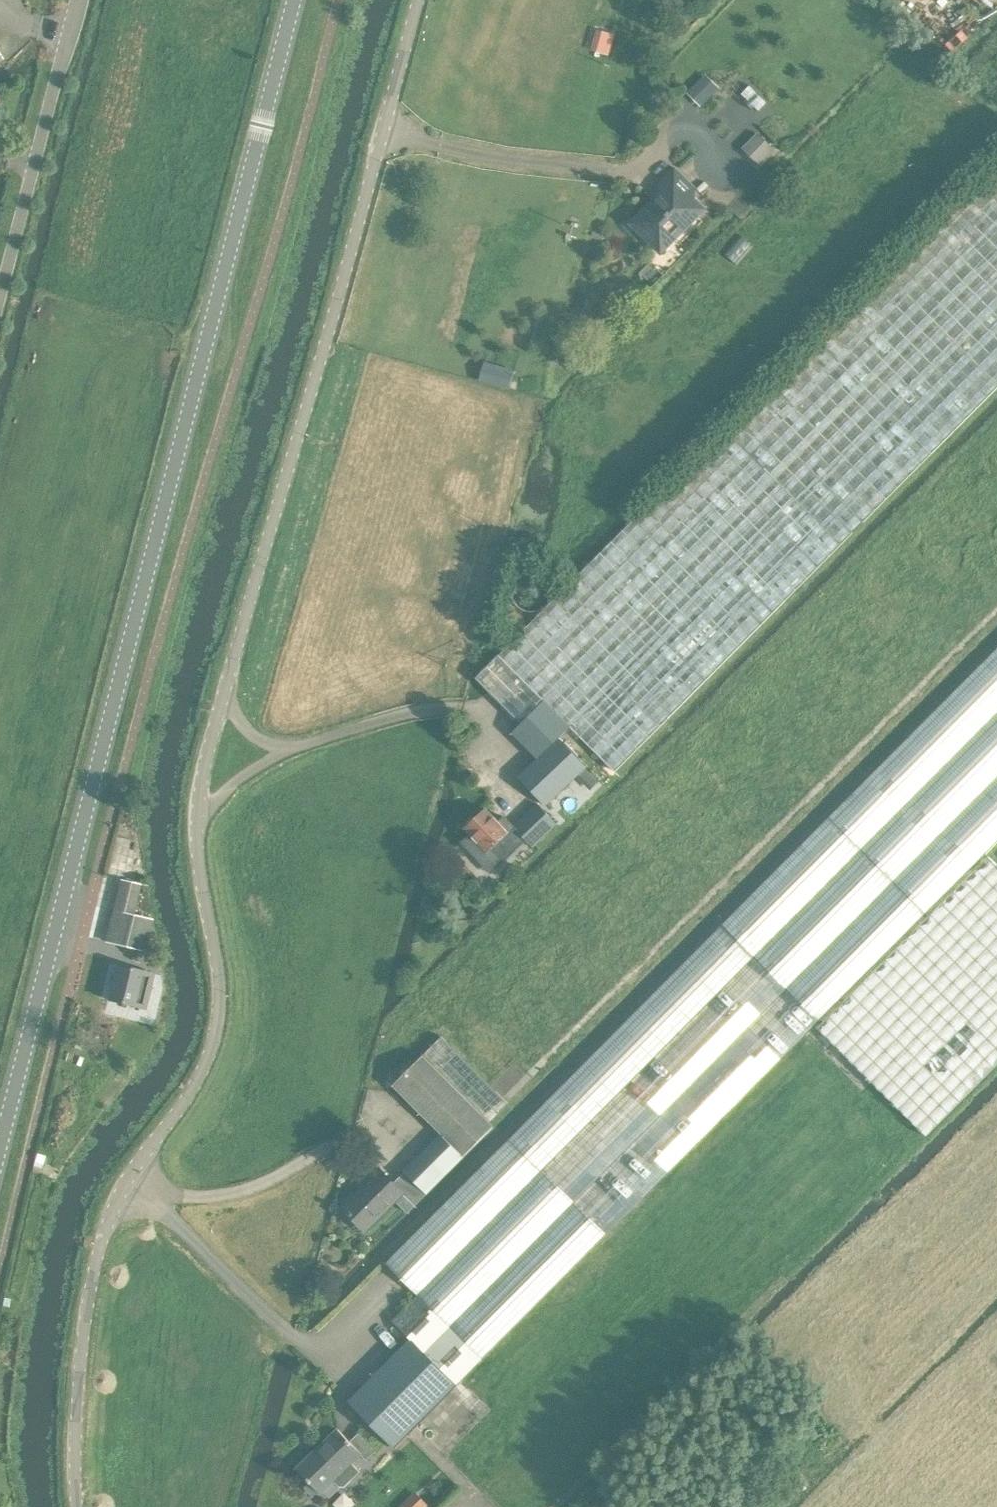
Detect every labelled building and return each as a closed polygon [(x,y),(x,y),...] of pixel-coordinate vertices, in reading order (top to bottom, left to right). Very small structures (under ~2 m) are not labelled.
[(592,50),(608,54),(613,35),(597,30),(592,50)] [(720,87),(705,74),(687,93),(702,107),(720,87)] [(741,149),(760,167),(776,150),(758,132),(741,149)] [(660,252),(704,209),(689,193),(694,187),(675,168),(659,183),(661,195),(649,206),(646,206),(638,214),(638,218),(632,224),(660,252)] [(500,654),(572,726),(614,771),(996,387),(996,201),(992,196),(979,183),(500,654)] [(986,854),(996,843),(996,650),(386,1263),(418,1295),(392,1321),(411,1339),(457,1386),(806,1035),(815,1025),(986,854)] [(500,654),(476,678),(522,723),(513,732),(539,758),(519,777),(546,806),(587,767),(559,738),(572,726),(500,654)] [(533,847),(557,824),(538,803),(514,826),(505,817),(499,822),(486,808),(476,818),(472,817),(468,821),(468,825),(465,827),(488,851),(492,848),(504,861),(527,840),(533,847)] [(927,1136),(996,1067),(996,865),(986,854),(815,1025),(844,1054),(927,1136)] [(150,918),(134,914),(140,884),(120,878),(113,908),(105,941),(143,951),(150,918)] [(145,1009),(153,974),(116,965),(108,1000),(145,1009)] [(806,1035),(835,1063),(844,1054),(815,1025),(806,1035)] [(495,1126),(490,1121),(509,1103),(442,1036),(394,1085),(422,1113),(442,1134),(465,1157),(495,1126)] [(465,1157),(442,1134),(405,1171),(406,1172),(394,1183),(380,1169),(367,1182),(369,1183),(344,1208),(367,1230),(396,1201),(408,1213),(465,1157)] [(349,1402),(396,1448),(457,1386),(411,1339),(349,1402)] [(345,1487),(361,1472),(352,1463),(361,1455),(367,1461),(376,1452),(359,1434),(351,1442),(338,1430),(297,1469),(320,1494),(334,1481),(340,1487),(345,1487)] [(401,1506),(428,1506),(430,1505),(415,1490),(400,1505),(401,1506)]
